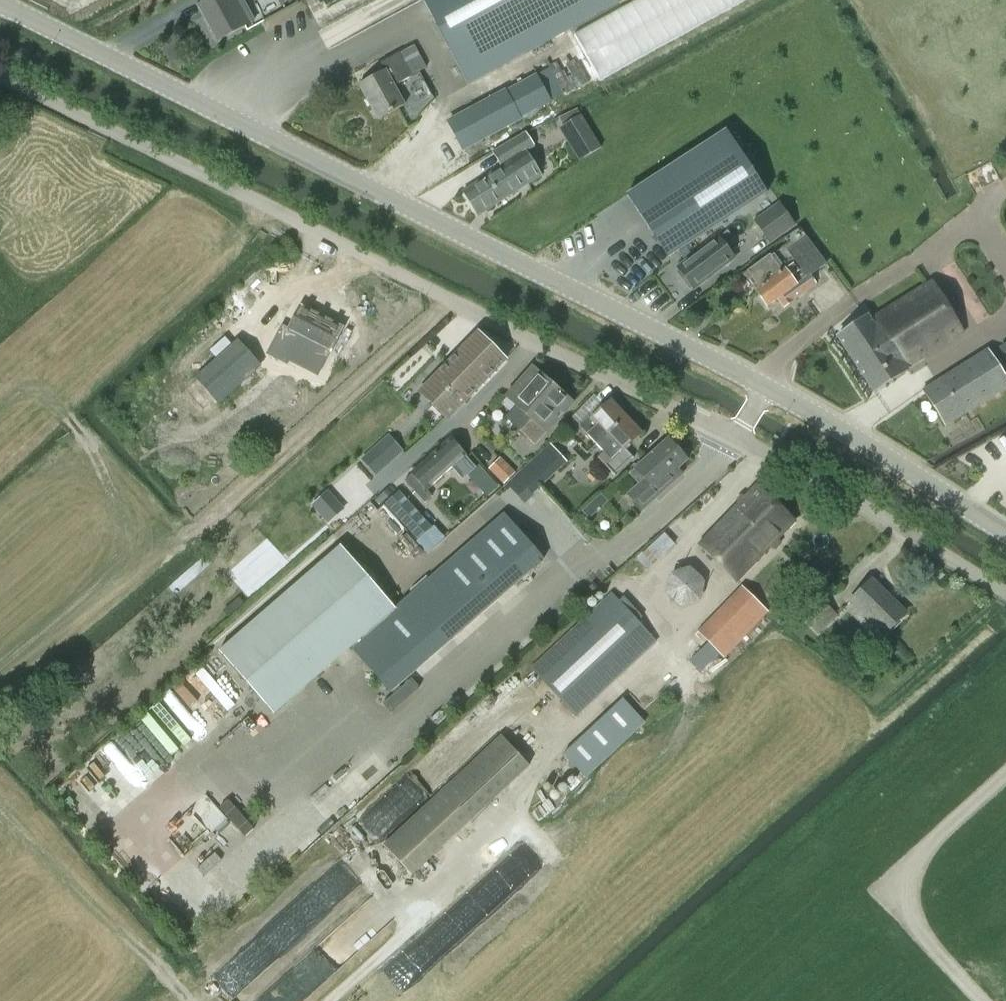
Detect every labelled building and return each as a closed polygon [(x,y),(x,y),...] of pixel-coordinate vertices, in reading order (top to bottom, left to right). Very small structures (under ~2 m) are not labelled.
[(241,0),(210,0),(200,6),(219,41),(246,26),(234,4),(241,0)] [(470,88),(620,6),(616,0),(420,0),(470,88)] [(414,46),(399,55),(381,65),(384,71),(359,85),(378,121),(405,106),(394,87),(427,69),(414,46)] [(549,69),(537,76),(449,123),(464,150),(552,103),(551,101),(563,95),(549,69)] [(558,128),(579,162),(601,148),(580,114),(558,128)] [(525,131),(494,151),(504,166),(512,161),(526,151),(535,145),(525,131)] [(653,235),(675,254),(768,195),(726,133),(627,196),(653,235)] [(526,151),(512,161),(504,166),(464,192),(480,216),(542,175),(526,151)] [(779,204),(754,222),(770,243),(794,226),(779,204)] [(786,253),(806,239),(799,230),(784,240),(788,245),(746,277),(756,291),(757,292),(784,271),(782,268),(792,261),(786,253)] [(682,280),(689,290),(692,288),(694,290),(734,259),(725,247),(734,240),(728,231),(719,238),(718,237),(677,268),(684,277),(682,280)] [(757,292),(756,291),(756,292),(767,308),(778,300),(784,309),(816,285),(809,277),(825,265),(806,239),(786,253),(792,261),(782,268),(784,271),(757,292)] [(907,369),(964,333),(932,283),(871,321),(869,318),(838,338),(874,393),(908,370),(907,369)] [(837,333),(871,311),(866,304),(832,326),(837,333)] [(278,324),(263,350),(289,364),(294,355),(323,371),(344,331),(295,305),(283,327),(278,324)] [(448,420),(507,360),(479,333),(420,393),(448,420)] [(219,404),(260,368),(238,342),(196,379),(219,404)] [(989,352),(988,350),(924,390),(946,426),(1005,389),(1005,379),(989,352)] [(518,428),(521,431),(532,419),(529,416),(554,386),(533,367),(507,397),(516,406),(506,417),(518,428)] [(532,419),(521,431),(536,444),(546,435),(573,403),(554,386),(529,416),(532,419)] [(597,446),(627,419),(612,403),(592,421),(589,418),(580,427),(597,446)] [(642,435),(627,419),(597,446),(605,455),(600,460),(599,459),(598,460),(615,478),(616,477),(615,476),(633,460),(634,461),(635,460),(625,450),(642,435)] [(405,482),(424,503),(425,504),(432,498),(426,492),(466,456),(452,440),(405,482)] [(668,440),(629,475),(637,484),(626,494),(642,512),(679,479),(674,474),(688,461),(668,440)] [(519,498),(564,458),(552,444),(507,484),(519,498)] [(364,463),(376,476),(385,468),(373,455),(364,463)] [(516,473),(499,457),(487,470),(504,486),(516,473)] [(359,489),(370,478),(357,465),(346,476),(359,489)] [(492,483),(482,491),(488,498),(498,489),(492,483)] [(717,564),(776,504),(758,486),(699,546),(717,564)] [(330,487),(312,502),(328,522),(347,508),(330,487)] [(398,490),(384,502),(417,540),(431,528),(398,490)] [(794,522),(776,504),(717,564),(736,582),(794,522)] [(583,513),(591,521),(600,513),(592,505),(583,513)] [(504,516),(396,609),(351,648),(390,694),(543,562),(504,516)] [(675,546),(665,534),(642,555),(653,566),(675,546)] [(351,648),(396,609),(382,593),(341,546),(219,653),(259,700),(273,716),(351,648)] [(664,591),(689,609),(709,581),(684,563),(664,591)] [(882,634),(904,612),(872,579),(850,601),(882,634)] [(698,632),(708,642),(689,661),(700,672),(721,655),(723,657),(766,612),(741,588),(698,632)] [(576,716),(655,643),(611,596),(533,669),(576,716)] [(818,636),(838,616),(819,597),(800,617),(818,636)] [(413,675),(384,702),(393,711),(422,684),(413,675)] [(526,683),(503,691),(509,710),(533,702),(526,683)] [(586,778),(643,723),(622,700),(564,754),(586,778)] [(384,845),(412,875),(529,766),(501,736),(384,845)] [(195,814),(208,831),(226,817),(213,801),(195,814)]
